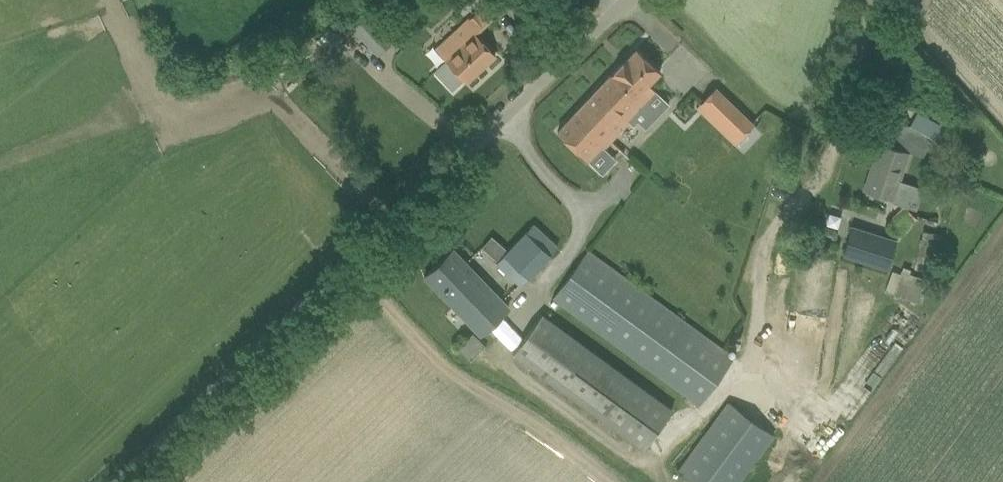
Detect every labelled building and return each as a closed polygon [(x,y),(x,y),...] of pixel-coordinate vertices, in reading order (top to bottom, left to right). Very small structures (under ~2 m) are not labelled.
[(433,71),(452,90),(463,79),(465,82),(495,55),(476,33),(490,19),(491,20),(506,7),(500,0),(470,0),(478,9),(444,40),(454,51),(433,71)] [(558,130),(591,161),(657,91),(649,83),(660,71),(636,49),(628,58),(627,57),(558,130)] [(716,86),(701,102),(734,133),(748,117),(716,86)] [(879,142),(863,190),(882,196),(891,199),(890,201),(915,209),(920,195),(915,185),(897,179),(906,151),(922,156),(927,148),(905,140),(910,125),(895,120),(887,145),(879,142)] [(885,223),(899,236),(916,219),(903,205),(885,223)] [(492,260),(518,283),(555,243),(530,220),(492,260)] [(824,225),(821,236),(832,238),(834,228),(824,225)] [(843,254),(887,268),(895,241),(851,227),(843,254)] [(914,267),(935,271),(943,234),(923,231),(922,238),(920,238),(914,267)] [(494,257),(503,246),(490,235),(481,245),(494,257)] [(551,298),(698,406),(735,356),(588,248),(551,298)] [(424,276),(477,332),(506,305),(453,249),(424,276)] [(884,290),(917,302),(925,278),(909,273),(911,269),(903,266),(900,273),(892,270),(884,290)] [(513,354),(643,449),(673,409),(542,313),(513,354)] [(678,468),(696,481),(741,481),(775,437),(727,402),(678,468)]
